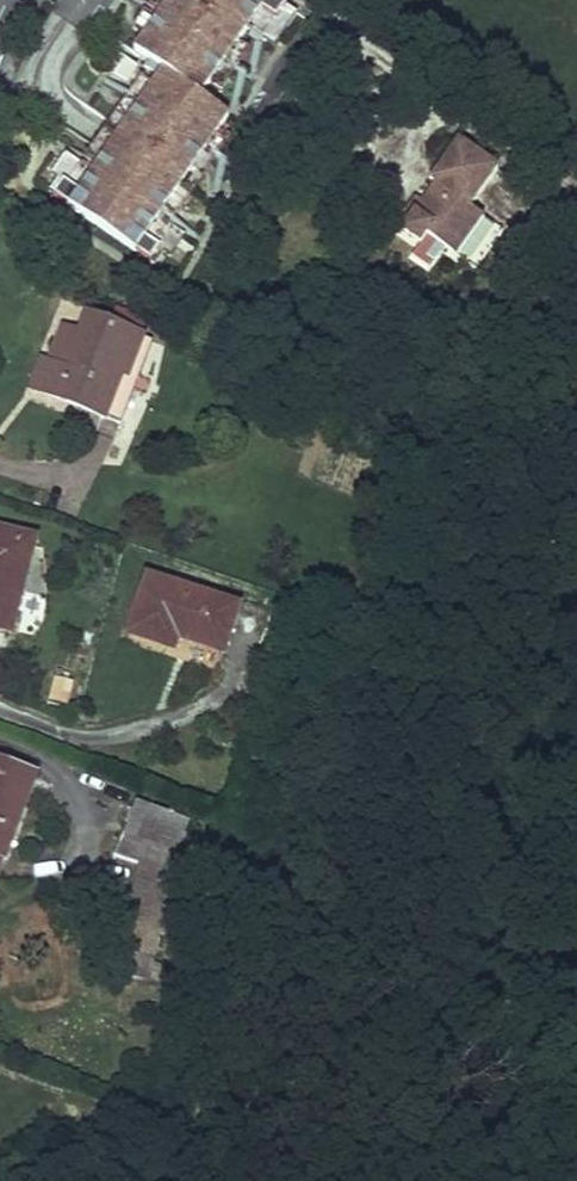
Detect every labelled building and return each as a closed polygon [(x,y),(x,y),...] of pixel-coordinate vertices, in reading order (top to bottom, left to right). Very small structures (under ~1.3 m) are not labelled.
[(148,33),(138,47),(152,58),(147,64),(161,74),(154,83),(90,166),(83,161),(75,155),(61,174),(57,170),(46,184),(148,262),(159,249),(154,246),(169,227),(154,216),(159,209),(218,132),(229,118),(201,97),(252,31),(266,43),(281,24),(292,32),(302,19),(278,0),(174,0),(148,33)] [(138,25),(148,33),(174,0),(157,0),(138,25)] [(292,32),(281,24),(266,43),(277,51),(292,32)] [(252,53),(242,45),(213,82),(223,91),(252,53)] [(154,83),(147,78),(103,135),(83,161),(90,166),(154,83)] [(229,140),(218,132),(159,209),(170,217),(229,140)] [(519,177),(463,136),(434,175),(439,179),(404,226),(423,240),(430,230),(475,264),(503,225),(490,215),(519,177)] [(75,155),(65,147),(50,166),(57,170),(61,174),(75,155)] [(179,235),(169,227),(154,246),(159,249),(165,254),(179,235)] [(142,322),(117,312),(112,326),(137,335),(142,322)] [(112,326),(86,317),(79,336),(66,372),(50,366),(43,364),(33,390),(110,418),(140,336),(137,335),(112,326)] [(79,336),(63,331),(50,366),(66,372),(79,336)] [(152,341),(140,336),(110,418),(122,423),(152,341)] [(0,534),(0,632),(13,635),(35,542),(0,534)] [(239,609),(149,578),(130,634),(175,649),(178,639),(223,654),(239,609)] [(49,701),(67,706),(73,684),(55,680),(49,701)] [(0,766),(0,857),(3,858),(33,778),(0,766)] [(187,825),(135,804),(115,857),(140,867),(119,955),(115,971),(126,974),(122,995),(129,997),(132,980),(137,959),(153,963),(174,876),(175,855),(187,825)] [(153,963),(137,959),(132,980),(147,983),(153,963)]
